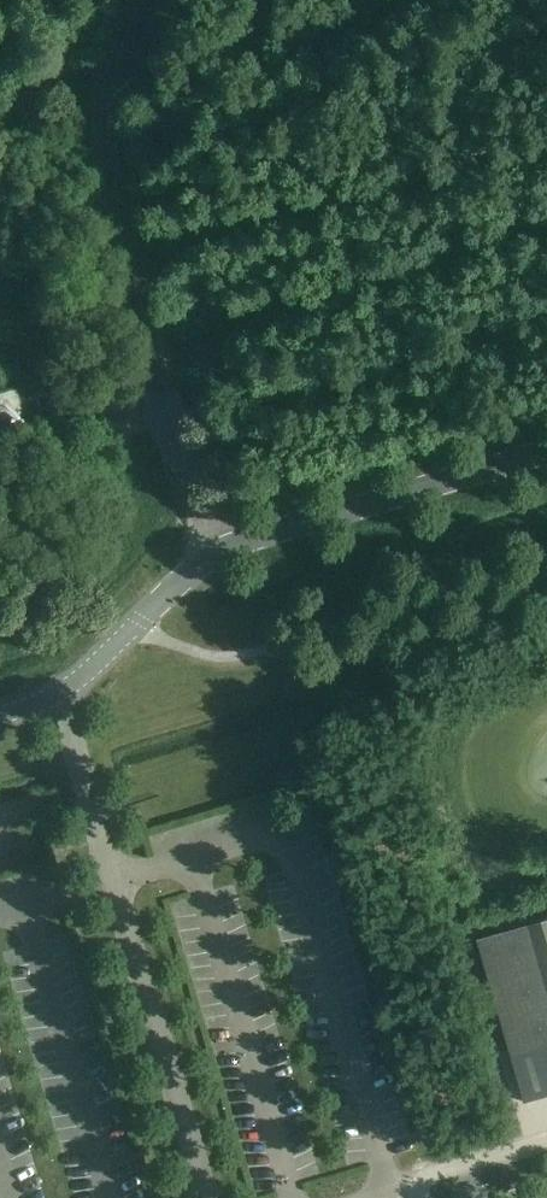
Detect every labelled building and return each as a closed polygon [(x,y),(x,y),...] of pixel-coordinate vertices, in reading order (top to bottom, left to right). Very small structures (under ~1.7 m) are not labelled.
[(13,378),(14,398),(32,397),(31,377),(13,378)] [(175,900),(184,933),(205,927),(196,895),(175,900)] [(479,940),(513,1055),(546,1045),(546,920),(479,940)] [(219,978),(210,958),(194,965),(203,985),(219,978)] [(228,1091),(234,1104),(254,1096),(248,1082),(228,1091)] [(75,1197),(93,1197),(90,1186),(73,1190),(75,1197)]
